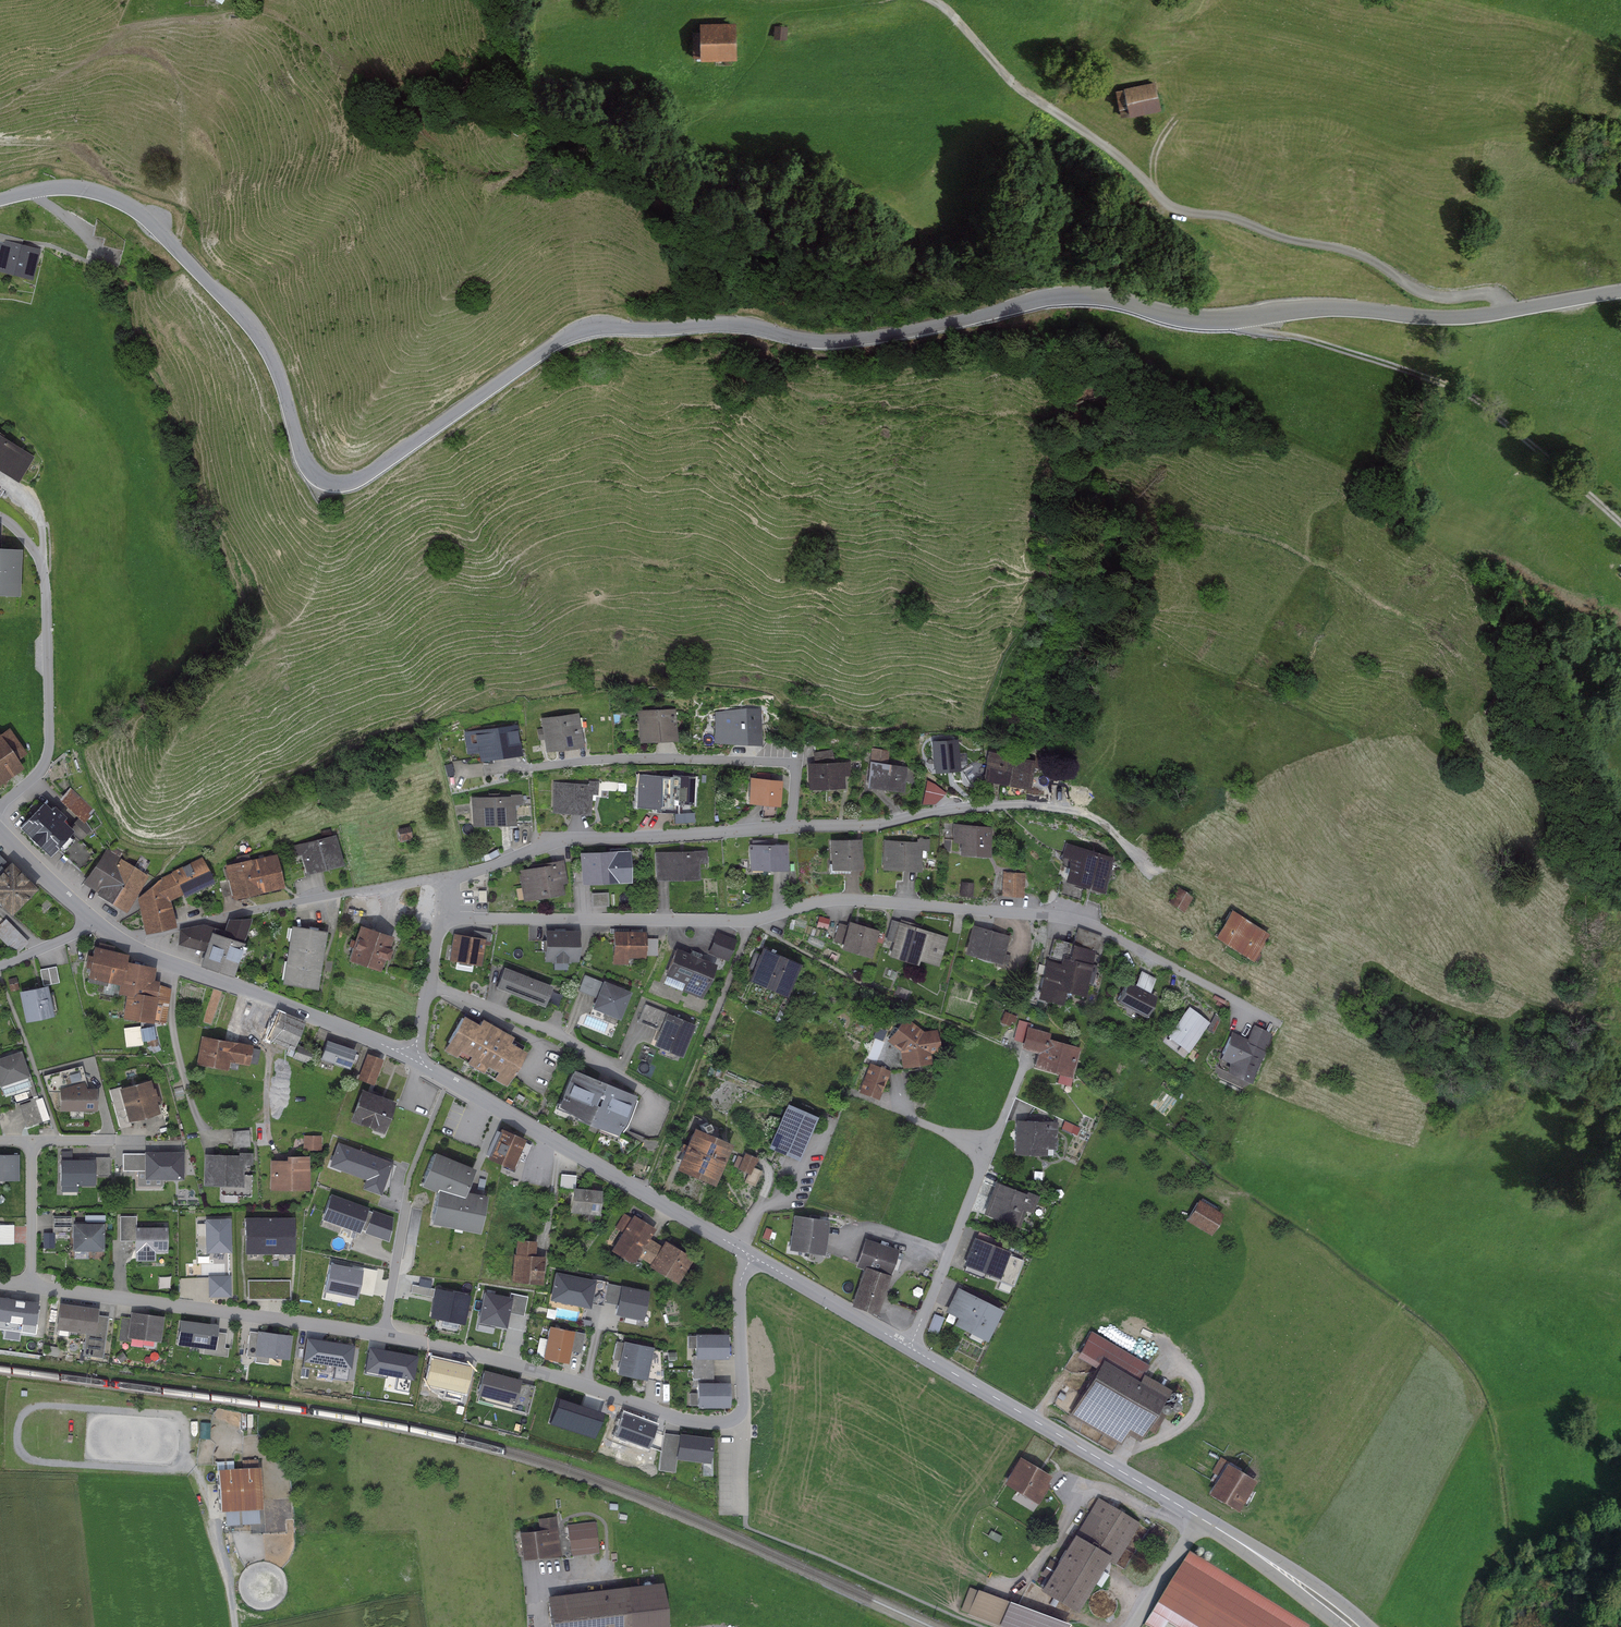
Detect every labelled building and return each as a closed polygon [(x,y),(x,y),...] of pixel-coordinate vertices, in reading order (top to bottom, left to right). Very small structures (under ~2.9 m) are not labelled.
[(739,23),(702,24),(703,60),(740,59),(739,23)] [(789,27),(775,26),(775,39),(789,39),(789,27)] [(1155,82),(1123,88),(1123,90),(1115,91),(1118,109),(1126,108),(1128,116),(1160,110),(1155,82)] [(0,234),(0,272),(33,280),(41,249),(22,244),(23,240),(0,234)] [(0,436),(0,471),(2,472),(18,447),(0,436)] [(34,456),(18,447),(2,472),(18,482),(34,456)] [(19,596),(21,549),(0,548),(0,595),(19,596)] [(675,708),(637,710),(639,743),(677,740),(675,708)] [(724,712),(714,712),(713,742),(760,743),(760,719),(766,719),(766,709),(724,708),(724,712)] [(579,712),(541,717),(542,729),(538,729),(539,735),(543,735),(545,751),(584,746),(579,712)] [(518,724),(464,732),(465,739),(448,741),(451,761),(479,757),(480,762),(522,756),(518,724)] [(23,768),(17,759),(25,753),(8,728),(0,734),(0,783),(23,768)] [(956,738),(927,740),(929,772),(958,770),(956,738)] [(889,750),(871,748),(866,786),(904,791),(907,767),(887,764),(889,750)] [(812,752),(814,760),(830,757),(829,749),(812,752)] [(1031,760),(984,750),(981,764),(979,774),(978,780),(981,780),(978,792),(989,795),(992,782),(1025,789),(1031,760)] [(850,760),(807,763),(809,789),(845,786),(844,776),(851,776),(850,760)] [(454,775),(451,763),(444,765),(447,776),(454,775)] [(979,774),(981,764),(970,763),(958,769),(966,782),(979,774)] [(671,776),(638,775),(637,807),(655,808),(655,811),(673,812),(673,822),(694,823),(692,804),(695,776),(684,775),(684,770),(671,769),(671,776)] [(782,781),(751,778),(748,803),(763,805),(761,818),(775,817),(776,806),(780,806),(782,781)] [(588,784),(553,781),(551,812),(590,815),(592,794),(597,794),(598,781),(588,780),(588,784)] [(934,783),(926,780),(920,804),(933,804),(939,798),(944,791),(934,783)] [(95,810),(69,787),(58,800),(80,819),(84,823),(95,810)] [(510,796),(471,797),(472,827),(515,826),(515,805),(522,805),(522,794),(510,794),(510,796)] [(28,817),(19,827),(49,855),(55,848),(70,832),(72,831),(69,828),(61,821),(65,817),(53,806),(51,809),(43,802),(42,803),(36,798),(23,812),(28,817)] [(84,823),(80,819),(78,822),(76,819),(69,828),(72,831),(70,832),(80,841),(91,829),(84,823)] [(990,827),(952,823),(950,842),(957,843),(955,854),(986,857),(990,827)] [(409,826),(397,829),(400,840),(401,839),(401,840),(410,839),(410,837),(412,837),(409,826)] [(322,837),(291,845),(294,857),(301,855),(306,874),(343,865),(335,835),(331,836),(330,829),(320,831),(322,837)] [(80,841),(70,832),(55,848),(80,871),(95,855),(80,841)] [(917,841),(884,840),(882,869),(921,871),(921,850),(929,851),(930,839),(917,838),(917,841)] [(861,839),(831,840),(831,870),(862,869),(861,839)] [(752,845),(750,845),(750,871),(788,870),(788,844),(770,844),(770,840),(752,840),(752,845)] [(1111,858),(1065,843),(1060,857),(1068,859),(1057,893),(1078,900),(1082,888),(1100,894),(1111,858)] [(150,875),(105,847),(83,883),(98,892),(97,895),(127,913),(150,875)] [(610,851),(580,852),(581,884),(615,882),(615,883),(629,882),(628,847),(610,848),(610,851)] [(708,850),(655,851),(656,881),(699,880),(699,862),(708,862),(708,850)] [(276,854),(225,865),(232,899),(283,888),(276,854)] [(11,916),(38,888),(10,861),(8,864),(0,855),(0,905),(11,916)] [(171,872),(172,873),(182,894),(184,897),(214,883),(202,857),(171,872)] [(540,867),(519,870),(524,902),(564,895),(562,883),(567,883),(563,859),(539,864),(540,867)] [(1024,873),(1002,871),(1000,895),(1022,897),(1024,873)] [(161,878),(137,898),(145,934),(176,926),(170,900),(182,894),(172,873),(161,878)] [(973,883),(959,881),(958,895),(971,896),(973,883)] [(1177,887),(1166,902),(1182,912),(1192,897),(1177,887)] [(486,890),(478,890),(478,902),(486,902),(486,890)] [(608,892),(591,893),(592,907),(608,906),(608,892)] [(1267,933),(1229,908),(1211,936),(1247,960),(1249,958),(1255,963),(1261,954),(1255,950),(1267,933)] [(830,919),(819,916),(816,926),(827,929),(830,919)] [(203,924),(179,929),(177,944),(204,952),(200,966),(233,977),(251,918),(228,918),(224,930),(222,936),(213,933),(214,927),(203,924)] [(5,919),(0,924),(0,939),(15,954),(28,942),(5,919)] [(900,922),(891,919),(885,939),(893,942),(888,956),(918,965),(920,960),(939,967),(948,937),(920,928),(921,926),(900,919),(900,922)] [(847,927),(840,925),(834,944),(842,946),(841,949),(870,957),(875,940),(882,942),(884,934),(878,932),(878,930),(849,921),(847,927)] [(1010,935),(972,924),(964,954),(1001,964),(1002,963),(1008,965),(1010,955),(1005,953),(1010,935)] [(327,931),(292,925),(282,984),(317,990),(327,931)] [(392,936),(359,925),(347,961),(383,974),(392,949),(388,948),(392,936)] [(224,930),(214,927),(213,933),(222,936),(224,930)] [(1101,936),(1078,928),(1074,944),(1096,949),(1095,953),(1098,954),(1101,936)] [(578,930),(544,929),(544,939),(541,939),(541,951),(544,951),(544,961),(552,961),(552,963),(571,963),(571,962),(578,962),(578,930)] [(467,934),(467,936),(486,939),(485,941),(490,942),(491,933),(474,930),(473,935),(467,934)] [(646,931),(612,931),(612,964),(628,965),(628,958),(645,958),(645,956),(646,939),(646,931)] [(736,940),(716,932),(707,953),(728,961),(736,940)] [(467,936),(453,933),(449,961),(481,966),(485,941),(486,939),(467,936)] [(646,939),(645,956),(659,956),(660,940),(646,939)] [(1069,959),(1073,943),(1054,939),(1049,957),(1062,960),(1063,957),(1069,959)] [(98,947),(93,946),(86,977),(88,978),(87,982),(118,989),(117,994),(126,996),(121,1018),(165,1026),(171,989),(158,985),(159,981),(153,980),(156,968),(126,962),(128,955),(113,951),(114,946),(99,943),(98,947)] [(1061,963),(1046,960),(1037,998),(1062,1004),(1066,990),(1085,995),(1088,982),(1093,983),(1096,972),(1091,971),(1095,953),(1096,949),(1074,944),(1073,943),(1069,959),(1063,957),(1062,960),(1061,963)] [(800,960),(765,945),(751,978),(786,993),(800,960)] [(716,965),(676,948),(665,975),(685,983),(682,991),(702,999),(716,965)] [(56,966),(39,969),(43,985),(59,982),(56,966)] [(553,986),(504,967),(496,988),(545,1007),(553,986)] [(1125,981),(1114,1001),(1143,1017),(1154,995),(1147,991),(1154,978),(1139,970),(1131,985),(1125,981)] [(631,992),(603,981),(603,982),(585,975),(578,991),(595,998),(591,1009),(619,1020),(631,992)] [(16,977),(8,979),(10,991),(19,990),(16,977)] [(47,985),(19,991),(25,1022),(54,1016),(53,1012),(57,1011),(53,992),(49,993),(47,985)] [(279,1009),(251,998),(240,1028),(265,1038),(265,1040),(293,1051),(305,1021),(278,1011),(279,1009)] [(669,1012),(645,1003),(637,1023),(657,1030),(651,1045),(682,1057),(695,1025),(668,1014),(669,1012)] [(1188,1006),(1164,1035),(1184,1052),(1208,1022),(1188,1006)] [(1001,1022),(1009,1026),(1011,1021),(1015,1022),(1017,1016),(1005,1012),(1001,1022)] [(1215,1013),(1205,1030),(1212,1034),(1221,1018),(1215,1013)] [(479,1024),(463,1015),(443,1050),(455,1057),(459,1050),(469,1056),(465,1062),(482,1072),(486,1066),(497,1071),(493,1078),(505,1085),(525,1051),(510,1043),(513,1037),(482,1019),(479,1024)] [(924,1031),(904,1016),(886,1041),(900,1051),(903,1067),(930,1062),(929,1051),(940,1049),(937,1029),(924,1031)] [(1050,1033),(1020,1024),(1014,1043),(1021,1045),(1020,1048),(1038,1054),(1034,1067),(1072,1077),(1080,1047),(1049,1038),(1050,1033)] [(142,1041),(140,1028),(140,1026),(123,1028),(125,1047),(143,1045),(142,1041)] [(140,1028),(142,1041),(156,1039),(153,1026),(140,1028)] [(1247,1039),(1230,1030),(1217,1058),(1227,1063),(1223,1071),(1246,1082),(1269,1034),(1253,1026),(1247,1039)] [(253,1044),(200,1035),(194,1064),(227,1070),(229,1061),(249,1065),(253,1044)] [(158,1045),(157,1039),(147,1041),(148,1047),(154,1053),(161,1050),(158,1045)] [(355,1050),(326,1040),(319,1059),(349,1069),(355,1050)] [(312,1050),(296,1044),(292,1058),(308,1063),(312,1050)] [(0,1058),(0,1087),(1,1086),(2,1090),(28,1081),(27,1078),(29,1077),(21,1051),(0,1058)] [(383,1060),(367,1053),(357,1078),(373,1085),(383,1060)] [(869,1063),(858,1092),(878,1100),(889,1071),(869,1063)] [(48,1092),(59,1092),(58,1111),(96,1111),(96,1088),(88,1088),(81,1066),(43,1076),(48,1092)] [(636,1094),(573,1069),(558,1106),(587,1124),(618,1136),(636,1094)] [(27,1078),(28,1081),(33,1097),(29,1099),(30,1102),(36,1100),(38,1100),(31,1077),(29,1077),(27,1078)] [(119,1089),(128,1122),(130,1121),(160,1113),(157,1105),(162,1103),(156,1081),(151,1083),(150,1080),(121,1088),(119,1089)] [(128,1122),(119,1089),(121,1088),(120,1087),(109,1090),(120,1129),(131,1126),(130,1121),(128,1122)] [(395,1102),(361,1089),(349,1121),(383,1134),(395,1102)] [(30,1102),(19,1106),(26,1127),(43,1122),(36,1100),(30,1102)] [(817,1116),(787,1103),(768,1147),(798,1160),(817,1116)] [(1058,1122),(1016,1120),(1015,1154),(1047,1155),(1048,1149),(1056,1149),(1058,1122)] [(1080,1128),(1064,1121),(1061,1128),(1076,1135),(1080,1128)] [(704,1131),(693,1127),(676,1169),(714,1185),(731,1143),(708,1133),(710,1128),(708,1122),(702,1125),(704,1130),(704,1131)] [(525,1139),(501,1128),(487,1158),(512,1170),(517,1159),(525,1162),(532,1146),(524,1142),(525,1139)] [(250,1149),(250,1132),(233,1133),(234,1150),(250,1149)] [(321,1136),(303,1135),(303,1150),(321,1150),(321,1136)] [(393,1161),(337,1141),(328,1166),(365,1180),(362,1188),(381,1195),(393,1161)] [(59,1159),(60,1186),(94,1185),(94,1175),(109,1174),(109,1157),(88,1157),(88,1159),(72,1159),(72,1151),(61,1151),(61,1159),(59,1159)] [(163,1179),(183,1179),(183,1151),(144,1151),(144,1153),(122,1153),(122,1171),(138,1171),(137,1186),(163,1186),(163,1179)] [(238,1155),(204,1154),(203,1186),(220,1187),(219,1196),(251,1197),(251,1175),(243,1175),(243,1165),(251,1165),(252,1153),(238,1152),(238,1155)] [(435,1152),(421,1186),(437,1193),(430,1223),(478,1233),(486,1196),(466,1191),(474,1169),(435,1152)] [(757,1158),(744,1153),(737,1169),(747,1173),(750,1175),(753,1167),(757,1158)] [(0,1155),(0,1181),(19,1181),(19,1155),(0,1155)] [(286,1160),(270,1160),(269,1190),(309,1190),(310,1156),(286,1156),(286,1160)] [(761,1170),(753,1167),(750,1175),(747,1173),(744,1182),(755,1186),(761,1170)] [(576,1175),(561,1174),(560,1187),(571,1188),(571,1187),(575,1187),(576,1175)] [(486,1180),(479,1178),(477,1189),(484,1190),(486,1180)] [(1026,1193),(996,1182),(984,1214),(1020,1227),(1026,1211),(1033,1214),(1040,1196),(1027,1191),(1026,1193)] [(575,1187),(571,1187),(571,1188),(569,1212),(600,1214),(602,1190),(575,1187)] [(369,1207),(330,1193),(321,1219),(359,1233),(360,1229),(365,1231),(364,1233),(389,1242),(393,1217),(373,1210),(372,1212),(368,1210),(369,1207)] [(1220,1214),(1196,1199),(1184,1220),(1207,1234),(1220,1214)] [(622,1232),(631,1218),(623,1213),(615,1227),(622,1232)] [(53,1226),(72,1226),(72,1223),(74,1223),(74,1215),(53,1215),(53,1226)] [(106,1215),(84,1215),(84,1221),(96,1221),(96,1223),(103,1223),(106,1223),(106,1215)] [(655,1228),(633,1215),(631,1218),(622,1232),(612,1250),(634,1264),(638,1257),(649,1238),(655,1228)] [(829,1220),(794,1215),(789,1249),(824,1254),(829,1220)] [(136,1216),(120,1216),(119,1241),(134,1241),(134,1252),(167,1253),(167,1227),(136,1227),(136,1216)] [(269,1254),(269,1217),(244,1217),(244,1254),(269,1254)] [(294,1254),(294,1217),(269,1217),(269,1254),(294,1254)] [(230,1218),(204,1219),(205,1252),(231,1252),(230,1218)] [(74,1223),(72,1223),(72,1226),(72,1251),(104,1251),(103,1223),(96,1223),(74,1223)] [(0,1225),(0,1244),(14,1244),(13,1225),(0,1225)] [(980,1228),(976,1237),(1008,1249),(1010,1244),(980,1228)] [(54,1233),(43,1233),(43,1248),(54,1248),(54,1233)] [(976,1237),(974,1236),(963,1265),(965,1266),(985,1273),(990,1275),(989,1278),(1000,1282),(998,1289),(1009,1293),(1012,1286),(1014,1287),(1024,1260),(1009,1254),(1011,1250),(1008,1249),(976,1237)] [(650,1264),(661,1245),(649,1238),(638,1257),(650,1264)] [(899,1250),(864,1238),(854,1267),(863,1270),(864,1265),(890,1274),(899,1250)] [(536,1241),(516,1240),(515,1254),(513,1254),(511,1282),(542,1285),(544,1256),(535,1255),(536,1241)] [(693,1258),(664,1241),(661,1245),(650,1264),(649,1266),(678,1284),(693,1258)] [(372,1273),(332,1265),(327,1293),(358,1299),(360,1292),(368,1293),(372,1273)] [(890,1274),(864,1265),(863,1270),(851,1306),(877,1314),(890,1274)] [(985,1273),(965,1266),(963,1271),(983,1278),(985,1273)] [(592,1279),(554,1271),(548,1300),(591,1308),(592,1303),(603,1306),(604,1302),(607,1283),(608,1282),(592,1278),(592,1279)] [(231,1275),(208,1276),(209,1297),(231,1296),(231,1275)] [(290,1280),(248,1281),(248,1299),(290,1299),(290,1280)] [(649,1291),(621,1285),(620,1286),(607,1283),(604,1302),(617,1305),(615,1314),(643,1320),(649,1291)] [(434,1289),(411,1284),(410,1293),(432,1297),(434,1289)] [(964,1285),(961,1288),(986,1301),(988,1297),(964,1285)] [(470,1295),(436,1287),(430,1317),(464,1324),(470,1295)] [(961,1288),(957,1287),(945,1311),(957,1317),(953,1324),(971,1333),(969,1337),(982,1344),(984,1340),(987,1341),(1002,1309),(998,1307),(1000,1303),(988,1297),(986,1301),(961,1288)] [(510,1296),(483,1291),(478,1321),(506,1326),(509,1312),(524,1315),(528,1296),(510,1292),(510,1296)] [(0,1297),(0,1329),(21,1332),(22,1324),(34,1325),(35,1324),(37,1324),(39,1310),(36,1310),(37,1301),(0,1297)] [(99,1308),(59,1303),(55,1330),(85,1334),(82,1355),(102,1358),(108,1317),(98,1315),(99,1308)] [(130,1318),(121,1316),(117,1340),(130,1342),(130,1346),(142,1348),(143,1339),(160,1341),(163,1317),(131,1312),(130,1318)] [(944,1317),(934,1313),(927,1331),(938,1334),(944,1317)] [(218,1324),(180,1319),(177,1343),(204,1347),(203,1353),(228,1356),(229,1348),(224,1347),(226,1333),(217,1332),(218,1324)] [(585,1334),(550,1326),(543,1358),(568,1363),(570,1351),(573,1335),(584,1338),(585,1334)] [(1092,1367),(1065,1414),(1117,1444),(1123,1433),(1135,1440),(1142,1428),(1152,1433),(1163,1415),(1152,1409),(1161,1396),(1137,1382),(1142,1374),(1147,1365),(1089,1330),(1073,1356),(1092,1367)] [(292,1335),(257,1331),(257,1332),(248,1331),(245,1357),(255,1358),(254,1362),(268,1364),(269,1357),(289,1359),(292,1335)] [(728,1334),(695,1334),(695,1355),(695,1358),(713,1358),(728,1358),(728,1334)] [(584,1338),(573,1335),(570,1351),(581,1353),(584,1338)] [(356,1345),(307,1338),(304,1362),(352,1369),(356,1345)] [(653,1347),(623,1340),(616,1374),(646,1380),(647,1378),(664,1382),(662,1351),(653,1348),(653,1347)] [(419,1356),(370,1347),(366,1372),(415,1380),(419,1356)] [(713,1382),(713,1358),(695,1358),(695,1355),(693,1355),(693,1386),(697,1386),(697,1382),(713,1382)] [(473,1367),(432,1357),(426,1385),(466,1394),(473,1367)] [(521,1379),(483,1369),(476,1395),(478,1395),(477,1400),(527,1413),(535,1386),(520,1382),(521,1379)] [(1165,1388),(1142,1374),(1137,1382),(1161,1396),(1165,1388)] [(713,1382),(697,1382),(697,1386),(697,1407),(730,1407),(730,1382),(713,1382)] [(1174,1393),(1173,1392),(1172,1391),(1170,1391),(1169,1391),(1167,1391),(1166,1393),(1165,1394),(1165,1396),(1165,1397),(1166,1398),(1167,1400),(1169,1400),(1171,1400),(1172,1400),(1173,1399),(1174,1398),(1175,1396),(1175,1394),(1174,1393)] [(605,1414),(560,1398),(551,1424),(596,1439),(605,1414)] [(1176,1403),(1175,1402),(1174,1401),(1172,1401),(1171,1401),(1170,1402),(1168,1403),(1168,1404),(1167,1406),(1168,1407),(1169,1409),(1170,1410),(1171,1410),(1173,1411),(1174,1410),(1176,1409),(1177,1408),(1177,1406),(1177,1405),(1176,1403)] [(1165,1405),(1164,1404),(1162,1403),(1161,1403),(1159,1403),(1158,1404),(1157,1405),(1156,1406),(1156,1408),(1156,1409),(1157,1411),(1158,1412),(1160,1412),(1161,1412),(1163,1412),(1164,1411),(1165,1410),(1166,1408),(1165,1407),(1165,1405)] [(658,1426),(624,1414),(616,1437),(649,1449),(658,1426)] [(676,1458),(679,1434),(663,1432),(658,1470),(674,1472),(676,1458)] [(713,1437),(679,1433),(679,1434),(676,1458),(710,1462),(713,1437)] [(1016,1457),(1000,1483),(1033,1503),(1045,1484),(1042,1482),(1046,1475),(1016,1457)] [(1216,1475),(1205,1494),(1235,1512),(1253,1480),(1224,1463),(1225,1460),(1219,1457),(1214,1466),(1216,1467),(1213,1473),(1216,1475)] [(217,1469),(216,1469),(219,1512),(225,1511),(259,1509),(262,1509),(259,1467),(257,1467),(257,1459),(241,1460),(242,1468),(232,1468),(231,1463),(217,1464),(217,1469)] [(1138,1523),(1096,1498),(1073,1536),(1105,1555),(1103,1559),(1112,1565),(1138,1523)] [(259,1509),(225,1511),(225,1525),(259,1523),(259,1509)] [(595,1521),(557,1525),(556,1516),(537,1518),(539,1529),(557,1527),(559,1542),(563,1542),(564,1555),(571,1554),(571,1555),(598,1552),(595,1521)] [(539,1529),(519,1532),(522,1559),(560,1555),(559,1542),(557,1527),(539,1529)] [(1073,1536),(1069,1534),(1035,1590),(1071,1611),(1103,1559),(1105,1555),(1073,1536)] [(1189,1552),(1152,1612),(1168,1622),(1176,1626),(1309,1626),(1189,1552)] [(547,1596),(551,1626),(667,1626),(661,1581),(547,1596)] [(959,1610),(965,1612),(965,1614),(1000,1626),(1061,1626),(1063,1623),(1006,1601),(967,1587),(959,1610)] [(1152,1612),(1145,1625),(1147,1626),(1166,1626),(1168,1622),(1152,1612)]
